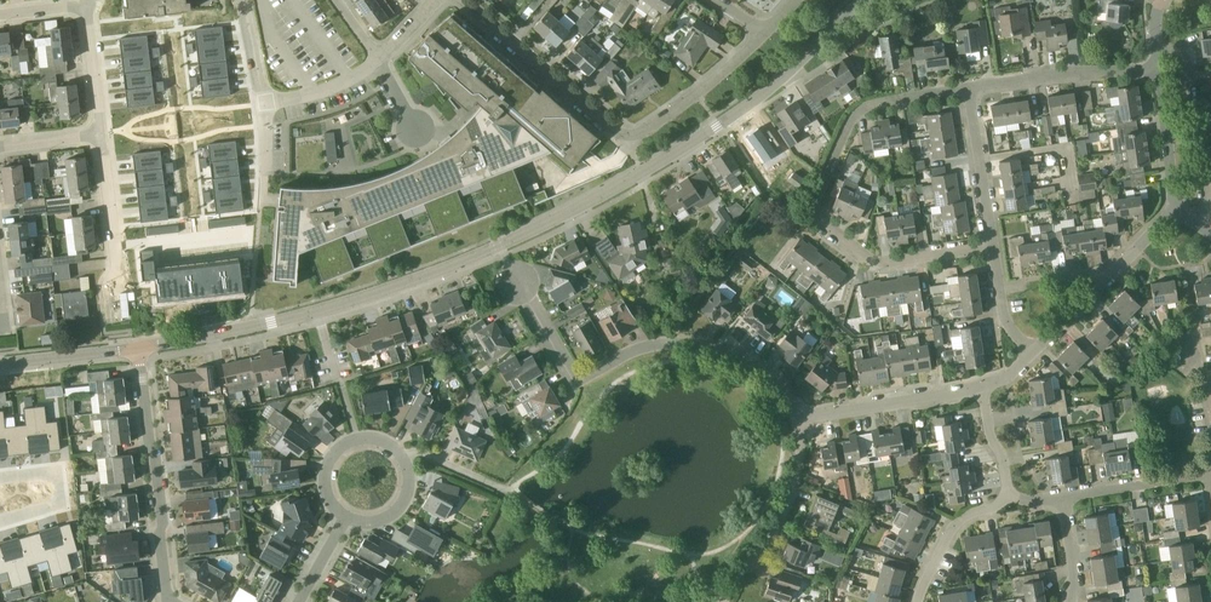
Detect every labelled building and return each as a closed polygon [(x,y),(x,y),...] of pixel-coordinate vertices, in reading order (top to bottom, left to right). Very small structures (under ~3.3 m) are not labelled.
[(128,7),(124,7),(125,18),(156,14),(183,10),(188,10),(187,0),(127,0),(128,7)] [(356,3),(366,15),(386,0),(360,0),(356,3)] [(395,13),(386,0),(366,15),(375,28),(395,13)] [(528,6),(534,11),(544,0),(533,0),(528,6)] [(609,19),(616,24),(632,0),(622,0),(609,19)] [(616,24),(622,28),(636,7),(647,14),(657,0),(640,0),(638,2),(635,0),(632,0),(616,24)] [(654,19),(659,11),(663,13),(664,14),(674,0),(657,0),(647,14),(654,19)] [(1099,12),(1108,12),(1107,20),(1108,20),(1109,22),(1110,24),(1111,25),(1113,27),(1114,27),(1116,27),(1118,27),(1119,26),(1120,25),(1122,23),(1122,21),(1128,21),(1129,4),(1122,4),(1122,0),(1099,0),(1099,12)] [(597,10),(591,5),(572,26),(578,32),(588,20),(597,10)] [(1030,34),(1026,7),(1009,9),(1010,13),(999,15),(1000,20),(994,21),(995,33),(1002,33),(1002,35),(1018,33),(1018,36),(1030,34)] [(559,21),(548,11),(534,27),(545,37),(559,21)] [(397,212),(423,201),(437,235),(436,235),(436,236),(471,222),(471,221),(470,221),(456,188),(479,178),(493,212),(492,212),(492,214),(528,199),(531,198),(534,206),(549,199),(548,198),(545,189),(525,197),(513,165),(543,153),(569,174),(574,168),(572,166),(587,149),(588,150),(598,142),(600,140),(601,140),(601,139),(543,89),(538,94),(534,90),(538,85),(454,12),(451,15),(429,33),(424,38),(407,52),(410,55),(408,57),(409,58),(422,74),(425,71),(431,77),(444,93),(447,90),(453,96),(461,87),(481,104),(487,109),(482,116),(470,129),(455,142),(453,139),(443,146),(446,149),(439,154),(437,152),(428,158),(413,167),(398,174),(382,180),(366,185),(349,189),(334,191),(334,186),(324,187),(319,187),(310,187),(300,187),(295,187),(286,186),(281,186),(279,204),(285,205),(285,208),(279,208),(274,278),(290,280),(290,284),(297,284),(299,252),(309,248),(322,281),(321,281),(321,283),(357,268),(356,267),(355,268),(341,234),(365,225),(378,258),(377,259),(377,260),(413,246),(412,245),(411,245),(397,212)] [(599,19),(594,14),(588,20),(594,25),(599,19)] [(666,21),(661,17),(660,17),(651,29),(658,34),(666,21)] [(584,37),(594,25),(588,20),(578,32),(584,37)] [(708,42),(714,46),(720,37),(696,20),(690,30),(691,31),(681,45),(676,54),(692,65),(708,42)] [(985,20),(973,21),(974,28),(957,30),(958,42),(956,42),(958,53),(966,52),(967,61),(981,59),(980,50),(979,44),(988,42),(985,20)] [(1064,24),(1051,25),(1050,20),(1035,23),(1038,39),(1047,38),(1049,50),(1058,48),(1057,43),(1067,42),(1064,24)] [(570,31),(559,21),(545,37),(556,46),(570,31)] [(610,29),(617,34),(621,29),(615,23),(610,29)] [(225,44),(222,26),(195,30),(197,47),(225,44)] [(70,27),(51,29),(52,37),(35,39),(36,46),(38,46),(46,46),(52,45),(72,43),(70,27)] [(23,32),(16,33),(18,49),(25,48),(23,32)] [(0,34),(0,53),(11,52),(9,33),(0,34)] [(591,49),(598,42),(601,38),(597,34),(594,38),(592,37),(586,44),(580,39),(566,55),(578,65),(592,49),(591,49)] [(910,57),(897,60),(896,55),(899,54),(896,34),(879,37),(881,46),(883,57),(885,56),(888,69),(903,67),(905,78),(913,77),(910,57)] [(149,53),(147,35),(119,39),(121,56),(149,53)] [(1201,39),(1204,55),(1210,54),(1210,58),(1210,38),(1201,39)] [(660,41),(657,40),(654,41),(653,45),(654,47),(657,48),(660,47),(661,44),(660,41)] [(947,55),(945,55),(944,49),(945,49),(944,48),(944,46),(944,45),(943,44),(943,43),(942,42),(940,41),(938,41),(933,41),(934,45),(914,48),(916,63),(925,62),(926,69),(949,66),(947,55)] [(598,42),(591,49),(592,49),(578,65),(589,75),(603,59),(597,54),(603,46),(598,42)] [(52,45),(46,46),(48,67),(40,67),(41,75),(56,74),(68,72),(66,59),(74,58),(72,43),(52,45)] [(621,48),(615,43),(605,54),(611,59),(621,48)] [(225,44),(197,47),(199,64),(227,61),(225,44)] [(671,54),(664,48),(659,55),(666,61),(671,54)] [(19,50),(20,62),(29,61),(28,49),(19,50)] [(151,70),(149,53),(121,56),(123,73),(151,70)] [(19,56),(11,56),(13,71),(20,70),(19,56)] [(843,59),(831,67),(847,91),(850,89),(846,82),(854,77),(843,59)] [(660,86),(648,69),(626,85),(618,74),(617,72),(621,69),(611,60),(595,80),(604,88),(611,81),(628,108),(660,86)] [(199,64),(201,81),(229,78),(227,61),(199,64)] [(847,91),(831,67),(805,84),(810,92),(802,97),(813,114),(824,107),(819,100),(838,87),(843,94),(847,91)] [(153,87),(151,70),(123,73),(125,90),(153,87)] [(77,84),(58,87),(56,74),(41,75),(42,83),(49,82),(51,103),(59,103),(79,100),(77,84)] [(231,95),(229,78),(201,81),(203,98),(231,95)] [(14,88),(21,87),(20,80),(13,81),(14,88)] [(1121,104),(1140,101),(1137,86),(1118,88),(1118,86),(1106,88),(1107,98),(1119,96),(1121,104)] [(153,87),(125,90),(127,107),(155,104),(153,87)] [(856,88),(849,93),(852,99),(859,94),(856,88)] [(1090,90),(1082,91),(1085,109),(1093,108),(1090,90)] [(1074,92),(1061,94),(1064,113),(1070,112),(1072,123),(1079,121),(1074,92)] [(1064,113),(1061,94),(1047,97),(1051,116),(1042,117),(1046,135),(1053,134),(1052,126),(1059,125),(1058,114),(1064,113)] [(1,109),(3,127),(20,125),(19,122),(26,122),(25,107),(24,98),(8,100),(9,108),(1,109)] [(59,103),(61,118),(80,116),(79,100),(59,103)] [(1028,100),(1015,102),(1019,122),(1031,120),(1028,100)] [(796,129),(808,121),(795,101),(779,112),(787,124),(778,130),(789,146),(801,138),(796,129)] [(1117,128),(1137,125),(1136,118),(1142,117),(1140,101),(1121,104),(1122,112),(1115,113),(1117,128)] [(1006,124),(1019,122),(1015,102),(1003,104),(1006,124)] [(1003,104),(991,106),(994,126),(1006,124),(1003,104)] [(26,122),(34,121),(32,106),(25,107),(26,122)] [(951,111),(923,116),(922,109),(907,111),(909,124),(917,123),(917,125),(924,124),(925,130),(929,130),(953,126),(951,111)] [(461,119),(449,127),(452,132),(464,124),(461,119)] [(907,128),(899,129),(899,123),(890,124),(890,121),(884,122),(887,147),(902,145),(902,148),(910,146),(907,128)] [(884,122),(878,123),(879,126),(870,128),(870,131),(861,133),(864,154),(874,152),(873,149),(887,147),(884,122)] [(1087,124),(1078,125),(1080,139),(1089,138),(1087,124)] [(1119,143),(1126,142),(1127,150),(1147,147),(1144,131),(1139,132),(1137,125),(1117,128),(1119,143)] [(929,130),(930,137),(919,139),(920,146),(956,140),(953,126),(929,130)] [(746,138),(764,164),(777,155),(774,150),(779,146),(769,131),(763,135),(759,128),(746,138)] [(326,132),(327,161),(337,160),(336,131),(326,132)] [(1090,141),(1097,140),(1096,133),(1089,134),(1090,141)] [(1021,139),(1023,149),(1031,148),(1029,137),(1026,138),(1021,139)] [(920,146),(921,152),(932,151),(933,159),(958,155),(956,140),(920,146)] [(238,159),(236,143),(236,141),(221,143),(208,145),(210,162),(238,159)] [(1116,164),(1122,163),(1124,175),(1130,174),(1144,172),(1143,164),(1149,163),(1147,147),(1127,150),(1115,152),(1116,164)] [(163,167),(161,150),(133,153),(135,171),(163,167)] [(727,150),(726,151),(724,150),(720,153),(720,155),(713,160),(714,161),(707,166),(721,186),(728,182),(730,185),(738,179),(736,176),(742,172),(727,150)] [(850,153),(846,161),(853,164),(857,156),(850,153)] [(85,157),(65,160),(67,175),(87,173),(85,157)] [(1019,158),(999,162),(1001,174),(1021,171),(1019,158)] [(22,167),(31,166),(30,159),(21,160),(22,165),(2,167),(4,185),(24,182),(22,167)] [(240,176),(238,159),(210,162),(211,169),(212,179),(240,176)] [(924,160),(915,161),(916,169),(925,168),(924,160)] [(41,162),(34,163),(35,179),(43,178),(41,162)] [(41,162),(43,178),(50,177),(50,174),(48,162),(41,162)] [(930,166),(931,174),(946,173),(946,165),(930,166)] [(165,185),(163,167),(135,171),(137,188),(165,185)] [(1001,174),(1003,186),(1023,183),(1021,171),(1001,174)] [(707,183),(710,181),(704,172),(691,181),(688,177),(662,195),(676,215),(685,209),(697,201),(701,207),(716,197),(707,183)] [(956,172),(945,174),(933,176),(931,176),(932,184),(922,186),(923,192),(958,187),(956,172)] [(67,175),(70,197),(70,198),(71,198),(81,197),(80,189),(89,189),(87,173),(67,175)] [(1094,174),(1078,176),(1080,190),(1094,189),(1097,188),(1094,174)] [(242,193),(240,176),(212,179),(214,196),(242,193)] [(1145,177),(1130,179),(1132,186),(1146,184),(1145,177)] [(855,192),(858,184),(845,178),(844,181),(837,178),(830,195),(836,198),(833,207),(841,210),(839,213),(845,216),(855,192)] [(45,200),(45,197),(26,199),(24,182),(4,185),(6,202),(22,200),(24,207),(31,206),(46,204),(45,200)] [(1023,183),(1003,186),(1005,199),(1025,196),(1023,183)] [(167,202),(165,185),(137,188),(139,205),(167,202)] [(750,188),(756,196),(760,193),(755,185),(750,188)] [(958,187),(923,192),(923,194),(924,199),(934,198),(936,206),(940,205),(940,204),(960,201),(958,187)] [(1140,191),(1134,192),(1134,190),(1125,191),(1127,198),(1130,217),(1136,216),(1137,220),(1144,218),(1140,191)] [(875,201),(855,192),(845,216),(850,218),(851,215),(859,218),(861,215),(868,218),(875,201)] [(244,210),(243,199),(242,193),(214,196),(216,213),(228,212),(244,210)] [(1115,213),(1117,223),(1122,222),(1122,218),(1130,217),(1127,198),(1119,199),(1117,193),(1112,193),(1113,203),(1115,213)] [(1027,208),(1025,196),(1005,199),(1007,211),(1027,208)] [(46,207),(72,204),(71,198),(70,198),(70,197),(45,200),(46,204),(46,207)] [(965,200),(960,201),(940,204),(940,205),(942,212),(931,214),(932,221),(967,215),(965,200)] [(169,219),(167,202),(139,205),(141,222),(169,219)] [(745,209),(737,202),(728,208),(736,220),(745,209)] [(1115,213),(1113,203),(1106,208),(1100,209),(1103,229),(1104,229),(1105,238),(1106,238),(1111,237),(1110,233),(1118,232),(1117,223),(1115,213)] [(46,204),(31,206),(32,214),(47,212),(46,207),(46,204)] [(47,212),(47,214),(72,211),(72,204),(46,207),(47,212)] [(920,209),(912,210),(912,213),(898,215),(902,241),(908,240),(908,236),(916,235),(915,229),(923,228),(920,209)] [(898,215),(897,211),(892,212),(892,216),(884,217),(884,215),(876,216),(879,235),(886,233),(887,239),(896,238),(896,242),(902,241),(898,215)] [(92,215),(73,217),(74,233),(94,231),(92,215)] [(932,221),(933,227),(944,226),(945,234),(970,230),(967,215),(932,221)] [(28,221),(9,224),(11,239),(30,237),(28,221)] [(607,235),(593,245),(607,266),(608,265),(619,280),(648,261),(645,249),(649,248),(645,229),(640,230),(638,222),(620,226),(624,244),(618,246),(618,249),(617,250),(607,235)] [(1089,224),(1094,254),(1099,253),(1098,249),(1107,247),(1105,238),(1106,238),(1105,238),(1104,229),(1103,229),(1095,230),(1094,223),(1089,224)] [(1076,226),(1079,252),(1087,251),(1088,255),(1094,254),(1089,224),(1084,225),(1076,226)] [(1076,226),(1061,228),(1062,230),(1054,231),(1056,245),(1064,244),(1066,258),(1073,257),(1073,253),(1079,252),(1076,226)] [(74,233),(77,254),(82,253),(88,253),(87,247),(96,246),(94,231),(74,233)] [(1054,231),(1040,233),(1040,234),(1032,235),(1033,242),(1036,263),(1051,260),(1050,251),(1057,250),(1056,245),(1054,231)] [(1033,242),(1025,244),(1024,236),(1009,238),(1012,256),(1019,255),(1020,265),(1036,263),(1033,242)] [(19,254),(20,262),(32,260),(33,260),(30,237),(11,239),(13,255),(19,254)] [(812,247),(800,238),(778,266),(784,270),(791,262),(797,267),(812,247)] [(584,241),(577,244),(575,240),(556,249),(552,261),(573,268),(574,265),(592,256),(584,241)] [(823,256),(812,247),(797,267),(803,271),(796,280),(799,282),(802,284),(823,256)] [(153,250),(140,251),(143,279),(155,278),(158,301),(243,291),(240,261),(156,271),(153,250)] [(82,253),(77,254),(52,257),(53,265),(69,263),(83,261),(82,253)] [(742,256),(738,261),(746,267),(750,261),(742,256)] [(823,256),(802,284),(807,288),(814,280),(820,285),(835,265),(823,256)] [(33,260),(32,260),(33,267),(38,266),(51,265),(53,265),(52,257),(33,260)] [(673,258),(667,259),(669,269),(676,268),(673,258)] [(53,280),(70,279),(69,263),(53,265),(51,265),(53,280)] [(835,265),(820,285),(826,289),(819,298),(825,302),(847,274),(835,265)] [(14,270),(15,277),(27,275),(39,274),(38,266),(33,267),(21,269),(14,270)] [(546,285),(551,294),(550,298),(554,299),(557,303),(576,291),(582,287),(575,275),(575,274),(551,268),(546,285)] [(959,282),(948,284),(936,286),(937,292),(944,291),(949,290),(978,286),(976,273),(958,276),(959,282)] [(777,277),(769,276),(768,285),(777,286),(777,277)] [(918,276),(904,278),(907,302),(915,301),(916,312),(924,311),(918,276)] [(889,280),(895,315),(901,314),(901,311),(900,303),(907,302),(904,278),(889,280)] [(1207,278),(1201,279),(1201,283),(1194,284),(1197,303),(1206,302),(1206,306),(1210,306),(1210,301),(1207,278)] [(1174,279),(1162,281),(1166,302),(1178,300),(1174,279)] [(875,283),(878,307),(886,306),(888,316),(895,315),(889,280),(875,283)] [(1153,299),(1143,300),(1145,302),(1149,311),(1155,310),(1154,304),(1166,302),(1162,281),(1151,283),(1153,299)] [(596,286),(601,290),(605,286),(600,282),(596,286)] [(875,283),(860,285),(865,320),(873,319),(871,308),(878,307),(875,283)] [(804,293),(807,288),(802,284),(798,288),(804,293)] [(978,286),(949,290),(950,297),(961,296),(962,302),(980,299),(978,286)] [(731,300),(717,289),(701,309),(716,320),(720,315),(726,320),(737,305),(731,300)] [(86,290),(62,293),(63,307),(65,320),(89,317),(86,290)] [(466,311),(458,290),(443,296),(444,299),(430,305),(433,312),(422,316),(430,327),(438,324),(438,326),(448,322),(447,319),(466,311)] [(1140,305),(1139,304),(1125,290),(1117,298),(1132,313),(1140,305)] [(41,292),(18,295),(21,325),(44,322),(41,292)] [(54,294),(56,307),(63,307),(62,293),(54,294)] [(802,295),(793,307),(798,311),(807,299),(802,295)] [(1117,298),(1108,307),(1123,322),(1132,313),(1117,298)] [(803,315),(812,304),(807,299),(798,311),(803,315)] [(962,302),(963,308),(952,310),(953,317),(982,312),(980,299),(962,302)] [(581,302),(586,310),(590,308),(588,304),(586,300),(581,302)] [(629,309),(624,300),(612,307),(614,312),(600,320),(612,340),(631,329),(629,326),(638,321),(633,314),(629,309)] [(1143,300),(1139,304),(1140,305),(1146,312),(1149,311),(1145,302),(1143,300)] [(581,302),(567,310),(572,319),(586,310),(581,302)] [(771,323),(774,319),(754,303),(743,318),(760,331),(759,333),(768,340),(778,328),(771,323)] [(483,304),(474,307),(478,316),(486,313),(483,304)] [(637,304),(629,309),(633,314),(640,309),(637,304)] [(832,308),(833,316),(840,315),(839,307),(832,308)] [(413,312),(399,316),(408,344),(422,340),(413,312)] [(408,344),(399,316),(398,315),(389,318),(387,315),(376,319),(377,322),(367,325),(370,334),(359,337),(366,359),(371,357),(369,351),(375,349),(376,352),(388,348),(393,364),(400,361),(395,346),(407,342),(408,344)] [(494,322),(488,326),(482,318),(470,326),(484,348),(487,346),(493,357),(510,346),(494,322)] [(592,330),(596,327),(591,318),(578,325),(579,327),(573,331),(578,341),(577,344),(581,345),(587,355),(601,346),(592,330)] [(1118,334),(1103,319),(1094,327),(1109,342),(1118,334)] [(979,325),(950,330),(951,336),(961,335),(962,341),(981,338),(979,325)] [(941,326),(932,327),(933,338),(942,336),(941,326)] [(1124,331),(1128,335),(1133,330),(1129,326),(1124,331)] [(1109,342),(1094,327),(1086,336),(1101,351),(1109,342)] [(1201,329),(1202,336),(1210,334),(1210,327),(1201,329)] [(802,339),(798,335),(797,336),(791,331),(779,345),(786,350),(782,355),(797,366),(804,357),(809,351),(812,346),(817,339),(808,332),(802,339)] [(1128,335),(1124,331),(1118,337),(1122,341),(1128,335)] [(431,333),(425,337),(429,344),(435,340),(431,333)] [(928,345),(920,346),(918,335),(912,336),(918,371),(932,369),(928,345)] [(899,349),(903,374),(918,371),(912,336),(904,338),(906,348),(899,349)] [(366,359),(359,337),(348,341),(355,363),(366,359)] [(981,338),(962,341),(963,348),(953,349),(954,356),(983,351),(981,338)] [(899,349),(891,351),(889,340),(883,341),(889,376),(903,374),(899,349)] [(883,341),(882,341),(883,345),(876,346),(878,357),(870,358),(875,382),(889,380),(889,376),(883,341)] [(1089,356),(1074,341),(1065,349),(1080,364),(1089,356)] [(257,384),(269,382),(272,397),(280,396),(277,380),(289,378),(288,374),(289,374),(285,358),(283,350),(273,352),(272,348),(260,351),(261,355),(251,357),(251,358),(257,384)] [(870,358),(863,359),(861,349),(854,350),(860,385),(875,382),(870,358)] [(1080,364),(1065,349),(1057,358),(1072,373),(1080,364)] [(812,353),(809,351),(804,357),(808,359),(812,353)] [(983,351),(954,356),(955,362),(965,361),(966,368),(985,365),(983,351)] [(1098,357),(1102,361),(1108,355),(1104,351),(1098,357)] [(307,353),(285,358),(289,374),(295,373),(296,379),(312,375),(307,353)] [(542,372),(532,355),(519,363),(515,355),(499,364),(508,380),(518,374),(523,383),(542,372)] [(1134,355),(1128,361),(1132,366),(1138,360),(1134,355)] [(812,356),(807,363),(812,367),(817,360),(812,356)] [(1102,361),(1098,357),(1093,362),(1097,366),(1102,361)] [(251,358),(237,361),(243,390),(258,387),(257,384),(251,358)] [(845,373),(839,373),(828,364),(820,359),(805,378),(819,388),(823,383),(826,385),(827,383),(834,389),(846,387),(845,373)] [(237,361),(223,364),(228,393),(243,390),(237,361)] [(1047,367),(1057,377),(1063,372),(1052,362),(1047,367)] [(193,384),(193,387),(199,386),(200,390),(215,389),(213,365),(197,367),(197,372),(191,373),(193,384)] [(422,366),(408,368),(411,383),(424,381),(422,366)] [(446,366),(441,376),(450,380),(455,370),(446,366)] [(98,393),(125,390),(124,377),(110,379),(109,370),(87,373),(88,381),(97,381),(98,393)] [(471,371),(462,377),(468,387),(478,381),(471,371)] [(170,386),(193,384),(191,373),(169,375),(170,386)] [(1079,380),(1073,375),(1069,379),(1075,384),(1079,380)] [(1053,390),(1053,389),(1051,377),(1029,380),(1031,393),(1053,390)] [(545,378),(518,394),(522,402),(516,405),(522,416),(528,413),(532,418),(540,414),(542,419),(562,407),(545,378)] [(1130,380),(1120,381),(1121,389),(1125,389),(1125,391),(1131,390),(1130,380)] [(187,388),(193,387),(193,384),(170,386),(172,397),(188,395),(187,388)] [(54,387),(55,395),(63,394),(62,386),(54,387)] [(480,396),(476,386),(470,392),(472,393),(467,404),(475,408),(480,396)] [(72,388),(72,395),(81,394),(80,387),(72,388)] [(402,388),(388,390),(388,389),(361,393),(362,399),(359,400),(360,407),(363,407),(364,413),(391,408),(391,407),(404,405),(402,388)] [(1053,390),(1031,393),(1032,405),(1050,403),(1051,410),(1066,408),(1065,400),(1064,389),(1059,389),(1056,389),(1053,389),(1053,390)] [(125,390),(98,393),(100,412),(112,411),(119,410),(118,404),(127,403),(125,390)] [(428,406),(432,399),(421,393),(408,417),(416,422),(412,428),(429,437),(433,430),(436,432),(440,425),(438,424),(444,414),(428,406)] [(195,405),(195,408),(201,407),(200,399),(194,399),(194,395),(188,396),(188,395),(172,397),(172,398),(166,399),(167,409),(195,405)] [(484,401),(488,409),(495,405),(491,397),(484,401)] [(324,401),(311,414),(312,416),(303,424),(314,436),(321,429),(319,427),(321,425),(327,432),(341,419),(324,401)] [(1112,402),(1103,403),(1104,412),(1114,411),(1112,402)] [(165,421),(196,417),(196,416),(212,414),(211,406),(201,407),(195,408),(195,405),(167,409),(164,409),(165,421)] [(34,407),(38,443),(48,442),(49,451),(61,450),(57,421),(47,422),(45,406),(34,407)] [(30,453),(29,444),(38,443),(34,407),(24,408),(26,425),(16,426),(19,454),(30,453)] [(289,427),(293,421),(275,408),(267,420),(284,433),(275,446),(287,454),(291,448),(300,454),(309,441),(289,427)] [(502,420),(499,416),(496,408),(488,412),(491,418),(493,418),(496,423),(502,420)] [(1066,408),(1051,410),(1052,417),(1060,416),(1067,415),(1066,408)] [(7,447),(8,456),(19,454),(16,426),(6,427),(4,410),(0,411),(0,447),(7,447)] [(128,416),(113,417),(112,411),(100,412),(92,413),(93,420),(95,432),(103,432),(130,428),(128,416)] [(944,438),(968,434),(967,428),(962,429),(960,421),(952,423),(951,415),(936,417),(938,425),(942,425),(944,438)] [(196,417),(165,421),(165,422),(169,422),(170,432),(171,431),(200,428),(200,427),(198,428),(196,417)] [(1030,433),(1052,430),(1050,417),(1028,421),(1030,433)] [(908,426),(900,428),(900,426),(892,427),(893,432),(886,433),(890,453),(900,451),(901,456),(913,454),(908,426)] [(103,440),(92,441),(93,452),(96,452),(105,451),(105,444),(131,441),(130,428),(103,432),(103,440)] [(173,446),(201,443),(200,428),(171,431),(173,446)] [(486,440),(477,436),(465,432),(457,428),(448,447),(477,460),(486,440)] [(924,429),(916,431),(917,442),(926,441),(924,429)] [(864,434),(869,462),(880,460),(879,455),(890,453),(886,433),(880,434),(879,430),(871,431),(871,433),(864,434)] [(1032,446),(1054,443),(1052,430),(1030,433),(1032,446)] [(864,434),(856,435),(856,433),(849,435),(849,439),(842,441),(846,460),(856,459),(857,464),(869,462),(864,434)] [(963,441),(969,440),(968,434),(944,438),(946,452),(942,452),(943,460),(958,458),(957,450),(965,449),(963,441)] [(1134,442),(1127,443),(1126,437),(1114,439),(1116,451),(1115,451),(1119,473),(1131,471),(1129,458),(1137,457),(1134,442)] [(1101,438),(1094,439),(1095,448),(1097,463),(1104,462),(1106,475),(1119,473),(1115,451),(1116,451),(1114,441),(1102,444),(1101,438)] [(1064,441),(1056,442),(1057,449),(1073,447),(1072,439),(1064,441)] [(846,460),(842,441),(835,442),(835,441),(827,442),(828,447),(820,448),(824,468),(835,466),(836,471),(847,469),(846,460)] [(201,443),(173,446),(174,460),(203,457),(201,443)] [(509,443),(502,448),(509,456),(515,451),(509,443)] [(1073,447),(1057,449),(1059,456),(1045,459),(1047,471),(1069,468),(1067,455),(1074,454),(1073,447)] [(1095,448),(1088,450),(1090,465),(1097,463),(1095,448)] [(134,467),(133,454),(117,456),(116,449),(105,451),(96,452),(99,471),(134,467)] [(920,456),(921,463),(929,462),(927,454),(920,456)] [(231,457),(223,458),(224,466),(232,465),(231,457)] [(306,470),(307,460),(251,457),(250,466),(270,467),(274,488),(300,484),(299,477),(306,470)] [(943,482),(975,477),(974,471),(969,472),(967,464),(959,466),(958,458),(943,460),(945,468),(949,468),(950,475),(942,476),(943,482)] [(215,467),(211,467),(210,459),(194,461),(195,469),(180,471),(181,487),(217,483),(215,467)] [(99,471),(101,490),(121,488),(121,481),(135,480),(134,467),(99,471)] [(1047,471),(1049,484),(1064,482),(1065,488),(1072,486),(1071,480),(1069,468),(1047,471)] [(971,484),(976,483),(975,477),(943,482),(945,490),(952,488),(953,495),(949,495),(950,503),(965,501),(964,493),(972,492),(971,484)] [(457,494),(458,495),(460,487),(447,484),(445,490),(436,488),(436,489),(433,494),(430,492),(422,506),(430,510),(429,512),(437,517),(438,515),(445,519),(453,504),(452,503),(457,494)] [(850,486),(839,488),(841,496),(852,501),(850,486)] [(111,508),(138,506),(137,493),(122,495),(121,488),(101,490),(101,497),(110,496),(111,508)] [(248,489),(238,491),(239,498),(249,496),(248,489)] [(876,501),(883,500),(882,490),(875,491),(876,501)] [(187,501),(183,501),(185,521),(218,517),(216,498),(214,498),(214,491),(186,494),(187,501)] [(915,502),(924,500),(923,493),(914,494),(915,502)] [(839,504),(816,494),(804,525),(845,542),(850,530),(841,527),(838,534),(828,530),(839,504)] [(306,497),(300,499),(299,496),(282,502),(285,511),(284,511),(283,523),(284,523),(279,532),(292,539),(294,536),(302,541),(311,524),(308,522),(308,516),(312,515),(306,497)] [(1195,499),(1172,503),(1174,516),(1197,513),(1195,499)] [(253,505),(247,507),(250,513),(255,511),(253,505)] [(138,506),(111,508),(111,510),(104,511),(105,524),(104,524),(105,531),(126,528),(125,520),(140,518),(138,506)] [(858,512),(845,506),(843,511),(856,517),(858,512)] [(1147,507),(1140,508),(1142,522),(1149,520),(1147,507)] [(934,519),(912,508),(908,515),(899,510),(896,516),(927,532),(934,519)] [(1132,509),(1134,523),(1142,522),(1140,508),(1132,509)] [(1099,515),(1084,517),(1086,530),(1110,527),(1108,513),(1099,515)] [(1176,529),(1162,531),(1164,539),(1179,537),(1178,530),(1199,526),(1197,513),(1174,516),(1176,529)] [(927,532),(896,516),(893,522),(902,527),(899,534),(910,540),(921,545),(927,532)] [(240,520),(230,521),(231,531),(241,530),(240,520)] [(1049,520),(1028,524),(1029,527),(1024,527),(1029,558),(1033,558),(1032,550),(1039,549),(1038,545),(1053,543),(1049,520)] [(209,534),(225,532),(223,521),(186,525),(187,534),(189,552),(210,549),(209,534)] [(1133,524),(1135,531),(1142,530),(1141,523),(1133,524)] [(59,527),(61,536),(52,538),(62,573),(72,570),(68,555),(78,551),(70,524),(59,527)] [(442,539),(416,524),(409,537),(398,530),(393,538),(414,550),(417,545),(429,552),(429,553),(434,556),(439,546),(438,546),(442,539)] [(1024,527),(1012,529),(1011,526),(998,528),(1003,558),(1010,557),(1011,561),(1029,558),(1024,527)] [(1116,539),(1112,539),(1110,527),(1086,530),(1088,543),(1099,542),(1101,549),(1117,546),(1116,539)] [(62,573),(52,538),(43,541),(40,532),(30,535),(37,563),(47,560),(52,576),(62,573)] [(275,532),(273,536),(282,541),(284,538),(275,532)] [(993,533),(978,536),(984,570),(990,569),(989,559),(997,557),(993,533)] [(138,541),(121,542),(120,534),(101,536),(102,553),(107,552),(108,562),(140,559),(138,541)] [(899,534),(895,541),(886,536),(882,543),(883,543),(892,548),(914,559),(921,545),(910,540),(899,534)] [(19,538),(21,547),(12,550),(22,585),(32,582),(28,566),(37,563),(30,535),(19,538)] [(286,560),(290,562),(297,549),(282,541),(273,536),(272,535),(260,556),(281,568),(286,560)] [(978,536),(963,538),(967,562),(975,561),(977,571),(984,570),(978,536)] [(1165,546),(1159,547),(1161,560),(1171,559),(1194,555),(1192,542),(1180,544),(1179,537),(1164,539),(1165,546)] [(400,547),(383,538),(379,545),(369,539),(363,541),(357,551),(378,563),(383,555),(393,560),(400,547)] [(820,545),(804,538),(800,548),(788,543),(782,557),(804,566),(807,558),(814,560),(820,545)] [(1124,538),(1116,539),(1117,546),(1125,545),(1124,538)] [(889,554),(892,548),(883,543),(880,549),(889,554)] [(12,550),(3,553),(0,544),(0,574),(7,572),(12,588),(22,585),(12,550)] [(1117,546),(1101,549),(1102,556),(1091,558),(1093,571),(1116,567),(1114,554),(1118,554),(1117,546)] [(856,548),(854,555),(861,557),(863,550),(856,548)] [(412,554),(405,551),(402,556),(409,560),(412,554)] [(250,558),(247,556),(246,552),(238,553),(239,561),(247,565),(250,558)] [(840,566),(844,556),(837,553),(833,563),(840,566)] [(1196,569),(1194,555),(1171,559),(1173,572),(1169,572),(1170,580),(1186,577),(1185,570),(1196,569)] [(910,563),(896,559),(885,556),(883,563),(880,572),(902,579),(903,575),(906,576),(910,563)] [(385,572),(357,557),(353,563),(351,562),(349,566),(347,566),(342,575),(365,588),(370,579),(378,584),(385,572)] [(260,563),(253,559),(246,570),(254,574),(260,563)] [(207,560),(190,562),(191,572),(186,572),(188,585),(218,601),(220,601),(230,583),(208,571),(207,560)] [(114,569),(115,582),(119,581),(121,600),(124,601),(146,601),(149,598),(143,594),(141,576),(138,576),(137,566),(123,568),(116,569),(114,569)] [(1122,580),(1118,581),(1116,567),(1093,571),(1095,584),(1106,583),(1107,590),(1123,587),(1122,580)] [(798,587),(802,577),(781,570),(778,579),(771,577),(765,595),(788,601),(789,597),(793,585),(798,587)] [(880,572),(875,589),(900,596),(901,593),(898,592),(902,579),(880,572)] [(1025,597),(1044,594),(1042,580),(1045,580),(1044,572),(1019,576),(1021,592),(1024,592),(1025,597)] [(269,574),(261,588),(260,588),(255,596),(242,589),(235,601),(271,601),(282,581),(269,574)] [(842,575),(841,581),(848,583),(850,577),(842,575)] [(1135,577),(1136,584),(1144,584),(1143,576),(1135,577)] [(1171,587),(1168,588),(1170,601),(1177,600),(1201,596),(1199,583),(1187,585),(1186,577),(1170,580),(1171,587)] [(841,581),(839,587),(846,589),(848,583),(841,581)] [(1150,585),(1142,586),(1144,596),(1152,595),(1150,585)] [(352,587),(348,595),(336,588),(329,601),(331,601),(362,601),(366,595),(352,587)] [(1124,595),(1123,587),(1107,590),(1108,597),(1087,600),(1088,601),(1112,601),(1111,597),(1124,595)] [(874,591),(877,592),(874,601),(899,601),(900,596),(875,589),(874,591)] [(838,591),(835,600),(841,601),(843,597),(844,593),(838,591)] [(939,601),(968,601),(966,591),(938,595),(939,601)]
